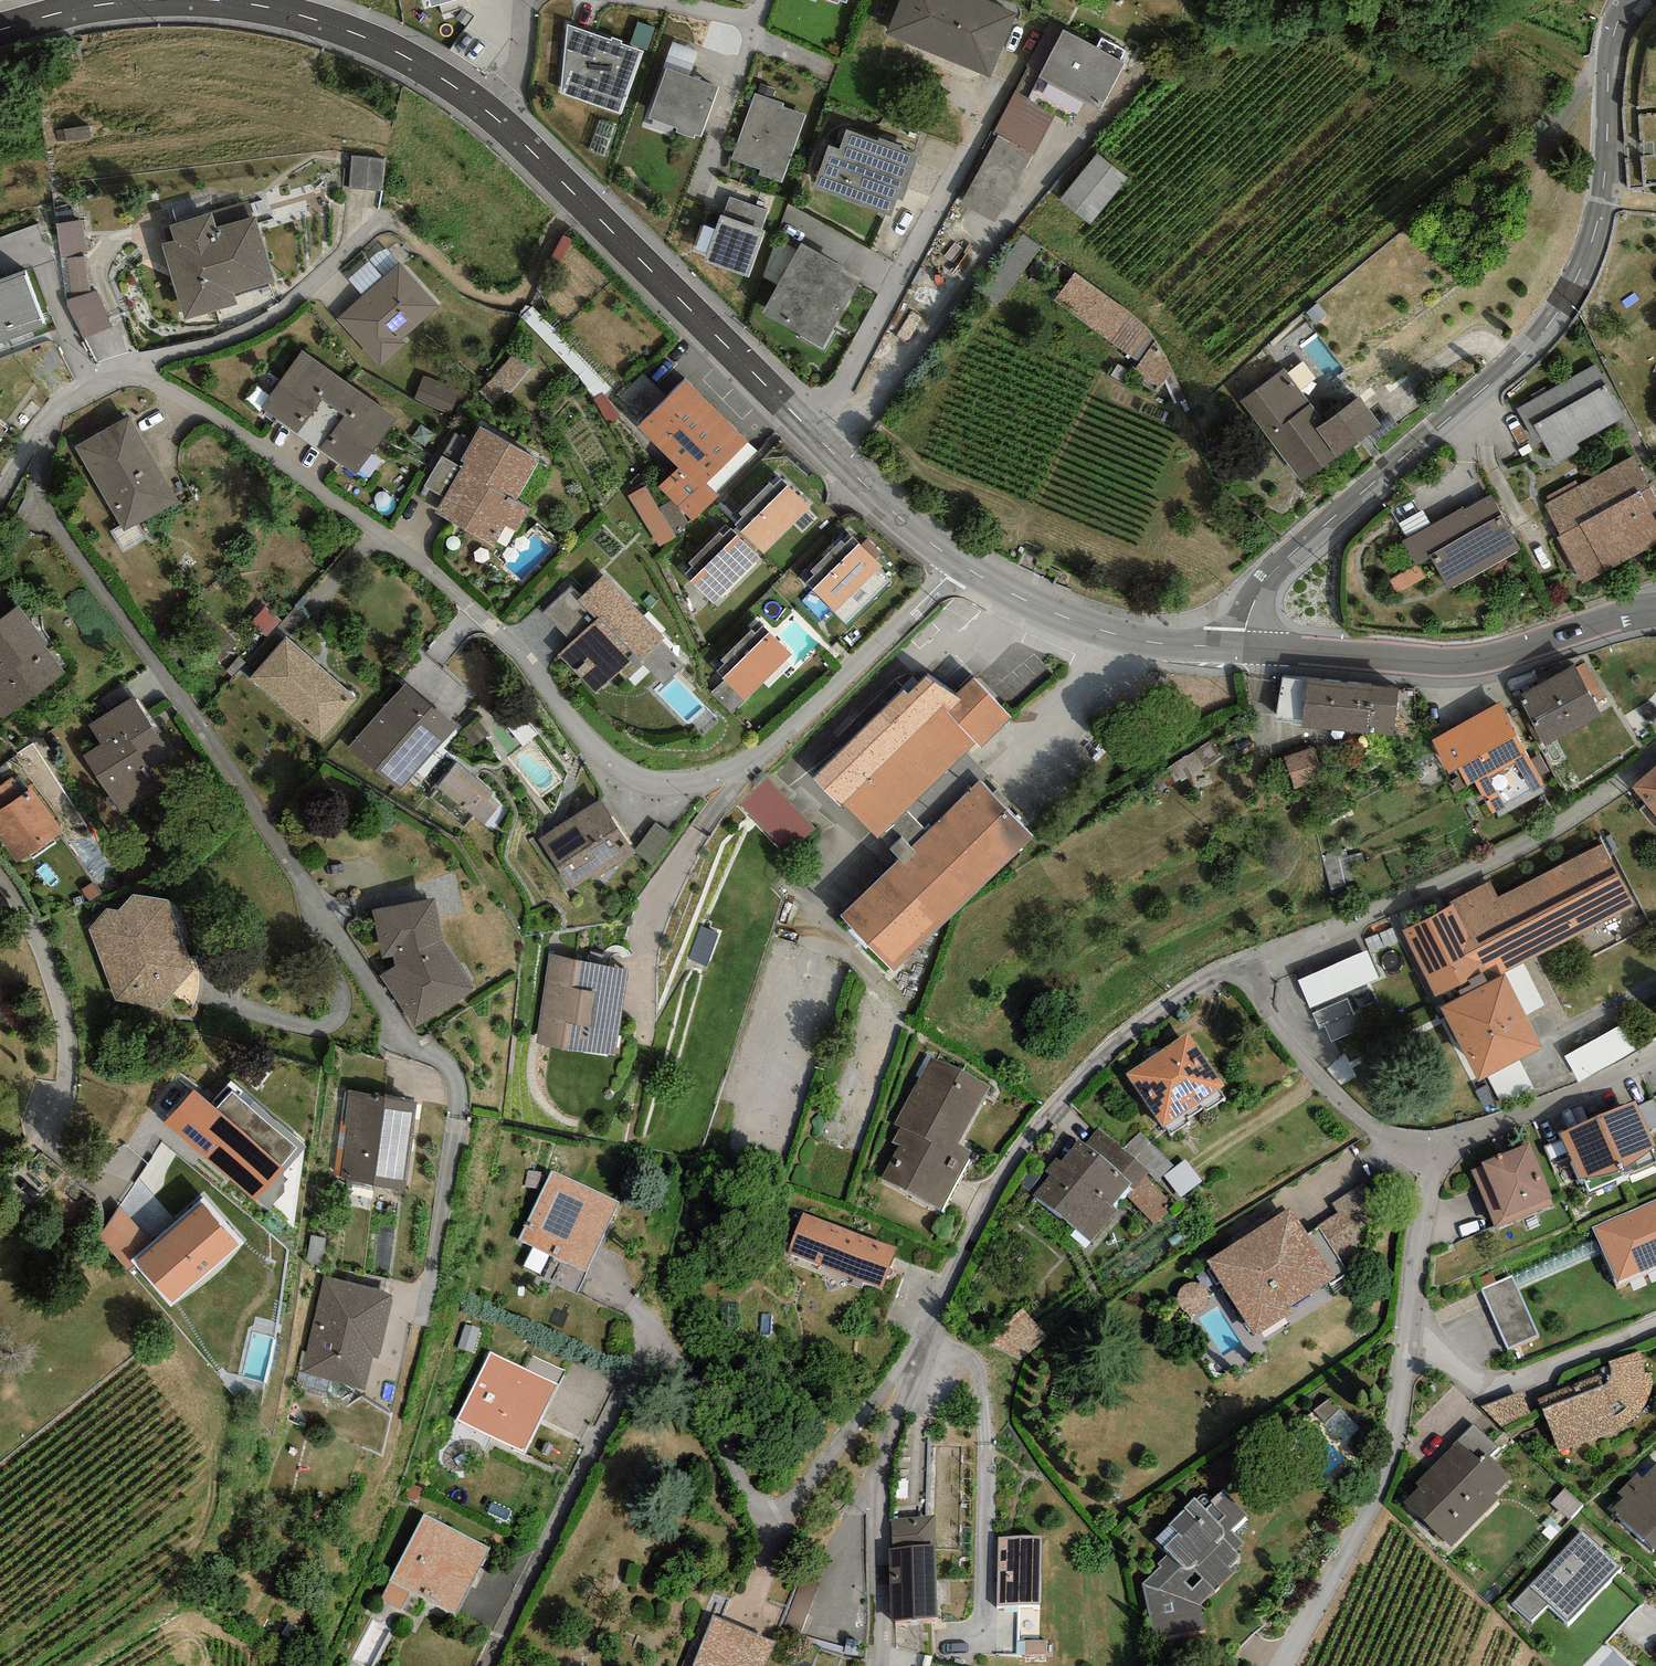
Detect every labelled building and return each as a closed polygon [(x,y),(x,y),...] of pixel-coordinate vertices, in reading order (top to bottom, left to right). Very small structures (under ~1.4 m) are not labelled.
[(983,0),(900,0),(886,34),(990,77),(1016,14),(983,0)] [(612,40),(567,24),(561,94),(621,114),(643,51),(621,44),(622,41),(612,38),(612,40)] [(1125,63),(1063,29),(1038,76),(1099,111),(1125,63)] [(648,118),(678,128),(676,132),(694,138),(695,135),(700,137),(718,87),(666,68),(648,118)] [(1015,91),(993,133),(1035,156),(1056,115),(1015,91)] [(784,103),(755,93),(732,159),(761,170),(759,175),(782,183),(806,115),(782,107),(784,103)] [(878,141),(846,129),(839,149),(829,145),(813,188),(891,217),(898,200),(902,201),(919,155),(901,148),(902,146),(879,138),(878,141)] [(1033,158),(997,138),(960,205),(996,224),(1033,158)] [(1091,219),(1130,173),(1099,147),(1060,193),(1091,219)] [(385,157),(352,155),(349,187),(383,190),(385,157)] [(730,198),(723,216),(761,230),(768,211),(730,198)] [(216,227),(212,212),(170,225),(175,242),(163,245),(185,320),(238,304),(235,294),(275,282),(255,215),(216,227)] [(723,216),(721,216),(704,263),(748,278),(765,231),(761,230),(723,216)] [(82,220),(56,224),(61,259),(85,255),(87,255),(82,220)] [(1027,231),(985,282),(998,293),(1041,243),(1027,231)] [(860,280),(842,269),(844,266),(802,243),(762,314),(822,348),(860,280)] [(90,291),(85,255),(61,259),(67,301),(90,291)] [(438,306),(398,263),(336,319),(381,367),(406,343),(402,339),(438,306)] [(0,281),(0,322),(8,342),(47,327),(26,272),(0,281)] [(1132,314),(1075,272),(1055,300),(1139,363),(1134,369),(1160,388),(1173,373),(1147,327),(1132,314)] [(96,289),(90,291),(67,301),(83,340),(112,328),(96,289)] [(397,418),(302,350),(261,407),(356,475),(397,418)] [(530,369),(511,356),(492,379),(479,391),(492,404),(507,391),(511,394),(530,369)] [(1516,409),(1535,442),(1541,439),(1555,464),(1581,450),(1578,443),(1625,417),(1596,365),(1516,409)] [(1283,367),(1240,400),(1303,483),(1381,424),(1359,396),(1325,422),(1283,367)] [(460,390),(423,375),(414,398),(451,413),(460,390)] [(747,442),(686,380),(637,428),(678,469),(659,487),(672,500),(678,506),(694,522),(719,496),(706,483),(747,442)] [(619,416),(603,392),(592,399),(608,424),(619,416)] [(129,416),(76,447),(124,532),(178,502),(129,416)] [(530,464),(472,435),(429,521),(503,558),(526,512),(510,504),(530,464)] [(424,479),(440,489),(459,457),(443,447),(424,479)] [(1561,536),(1557,538),(1583,585),(1655,545),(1655,520),(1652,512),(1655,510),(1655,496),(1634,455),(1544,505),(1561,536)] [(811,508),(782,478),(773,486),(770,482),(738,513),(743,517),(735,525),(763,554),(811,508)] [(646,486),(628,497),(659,547),(676,536),(673,532),(659,508),(646,486)] [(1521,548),(1490,495),(1464,510),(1462,507),(1402,540),(1416,565),(1430,557),(1448,589),(1521,548)] [(672,500),(659,508),(673,532),(688,523),(678,506),(672,500)] [(761,558),(732,528),(724,536),(721,532),(689,563),(693,567),(685,574),(714,604),(761,558)] [(882,566),(853,536),(845,545),(841,541),(810,571),(814,576),(806,583),(834,612),(882,566)] [(664,638),(604,575),(580,597),(577,599),(596,620),(571,643),(559,655),(596,695),(620,672),(627,680),(644,665),(664,686),(684,666),(661,641),(664,638)] [(580,597),(571,588),(543,613),(571,643),(596,620),(577,599),(580,597)] [(17,606),(0,619),(0,717),(3,720),(67,673),(17,606)] [(792,655),(763,626),(755,633),(752,630),(721,660),(724,663),(716,671),(725,680),(712,692),(732,713),(792,655)] [(353,700),(282,643),(250,682),(320,740),(353,700)] [(1586,662),(1576,667),(1595,704),(1606,698),(1586,662)] [(1576,667),(1574,665),(1518,695),(1545,746),(1602,716),(1595,704),(1576,667)] [(902,689),(813,779),(840,806),(843,804),(879,839),(881,837),(964,753),(975,742),(981,748),(1012,716),(974,679),(954,699),(928,674),(908,695),(902,689)] [(1347,732),(1352,684),(1307,679),(1281,677),(1277,720),(1301,723),(1301,727),(1347,732)] [(453,722),(407,682),(353,744),(400,784),(453,722)] [(1398,688),(1352,684),(1347,732),(1367,734),(1367,731),(1394,734),(1398,688)] [(102,744),(83,756),(123,817),(163,792),(147,767),(168,753),(132,697),(89,725),(102,744)] [(1545,785),(1499,702),(1431,740),(1449,773),(1459,768),(1469,786),(1475,783),(1492,814),(1545,785)] [(1314,747),(1285,756),(1295,789),(1324,780),(1314,747)] [(989,776),(964,753),(881,837),(899,858),(981,781),(982,783),(989,776)] [(1632,787),(1655,815),(1655,766),(1632,787)] [(489,795),(454,769),(436,792),(490,832),(505,813),(486,800),(489,795)] [(789,849),(818,821),(769,772),(741,800),(789,849)] [(22,793),(11,777),(0,785),(0,807),(22,793)] [(894,971),(1035,837),(982,783),(981,781),(899,858),(840,915),(894,971)] [(30,787),(22,793),(0,807),(0,839),(17,863),(62,832),(30,787)] [(634,853),(600,800),(539,838),(572,892),(634,853)] [(672,836),(655,823),(635,850),(652,865),(672,836)] [(1498,897),(1490,881),(1452,901),(1454,905),(1402,931),(1435,997),(1483,973),(1487,980),(1635,906),(1604,844),(1498,897)] [(107,906),(90,930),(115,998),(159,1008),(195,970),(169,900),(134,893),(116,909),(107,906)] [(444,939),(435,899),(372,910),(383,959),(392,956),(394,966),(379,976),(416,1028),(476,990),(444,939)] [(1299,972),(1311,1001),(1381,973),(1369,944),(1299,972)] [(615,1055),(629,970),(549,954),(537,1044),(615,1055)] [(1505,976),(1442,1007),(1479,1080),(1541,1049),(1505,976)] [(1622,1023),(1564,1056),(1579,1082),(1637,1050),(1622,1023)] [(1188,1032),(1126,1073),(1163,1127),(1224,1086),(1188,1032)] [(989,1088),(931,1056),(894,1124),(901,1128),(893,1143),(899,1146),(882,1178),(941,1211),(973,1151),(959,1144),(989,1088)] [(216,1110),(193,1090),(164,1124),(254,1200),(283,1167),(281,1166),(216,1110)] [(405,1191),(417,1102),(345,1090),(334,1176),(340,1176),(340,1180),(405,1191)] [(231,1092),(216,1110),(281,1166),(296,1148),(231,1092)] [(1638,1106),(1647,1129),(1650,1129),(1655,1126),(1655,1103),(1654,1099),(1638,1106)] [(1636,1101),(1598,1116),(1622,1169),(1629,1165),(1638,1159),(1648,1151),(1655,1146),(1647,1129),(1638,1106),(1636,1101)] [(1622,1169),(1598,1116),(1560,1133),(1580,1178),(1586,1178),(1593,1178),(1599,1177),(1608,1175),(1615,1172),(1622,1169)] [(1098,1129),(1085,1145),(1131,1184),(1128,1187),(1133,1191),(1145,1177),(1149,1172),(1098,1129)] [(1085,1145),(1078,1140),(1060,1162),(1056,1158),(1046,1171),(1050,1175),(1033,1196),(1090,1243),(1118,1210),(1113,1206),(1128,1187),(1131,1184),(1085,1145)] [(1552,1197),(1529,1142),(1482,1162),(1483,1166),(1471,1171),(1496,1229),(1553,1205),(1550,1198),(1552,1197)] [(1186,1160),(1164,1176),(1180,1197),(1202,1181),(1186,1160)] [(618,1202),(551,1171),(520,1241),(587,1271),(618,1202)] [(1176,1205),(1145,1177),(1133,1191),(1126,1196),(1155,1225),(1176,1205)] [(1363,1184),(1332,1203),(1338,1212),(1318,1225),(1318,1228),(1346,1268),(1365,1256),(1357,1243),(1365,1238),(1359,1229),(1382,1214),(1363,1184)] [(1593,1226),(1618,1284),(1655,1267),(1655,1199),(1593,1226)] [(239,1245),(203,1204),(153,1247),(136,1263),(172,1303),(239,1245)] [(153,1247),(119,1206),(99,1236),(127,1270),(153,1247)] [(1318,1228),(1307,1236),(1289,1208),(1207,1261),(1255,1336),(1293,1311),(1290,1307),(1329,1282),(1332,1286),(1350,1274),(1346,1268),(1318,1228)] [(898,1249),(803,1212),(788,1253),(882,1289),(898,1249)] [(379,1359),(392,1296),(379,1289),(324,1276),(302,1373),(365,1390),(373,1358),(379,1359)] [(1513,1277),(1482,1290),(1508,1350),(1539,1336),(1513,1277)] [(1601,1374),(1538,1398),(1558,1452),(1616,1431),(1624,1427),(1630,1423),(1640,1414),(1644,1408),(1647,1403),(1651,1394),(1653,1386),(1653,1377),(1653,1373),(1644,1372),(1644,1370),(1644,1367),(1643,1361),(1642,1355),(1640,1350),(1609,1362),(1610,1365),(1610,1368),(1611,1371),(1611,1375),(1609,1379),(1607,1383),(1604,1385),(1601,1374)] [(490,1352),(457,1419),(525,1452),(558,1384),(490,1352)] [(1522,1391),(1482,1407),(1501,1427),(1531,1415),(1522,1391)] [(1309,1419),(1339,1446),(1360,1423),(1329,1396),(1309,1419)] [(1487,1453),(1489,1456),(1498,1447),(1475,1424),(1459,1440),(1480,1460),(1487,1453)] [(1489,1456),(1487,1453),(1480,1460),(1459,1440),(1417,1483),(1420,1486),(1405,1502),(1451,1547),(1500,1498),(1496,1494),(1511,1477),(1489,1456)] [(1655,1549),(1655,1547),(1655,1465),(1643,1477),(1638,1472),(1618,1494),(1623,1497),(1611,1509),(1655,1549)] [(1583,1505),(1564,1488),(1551,1502),(1570,1519),(1583,1505)] [(1246,1514),(1224,1490),(1210,1500),(1213,1503),(1206,1509),(1194,1498),(1169,1525),(1180,1532),(1164,1547),(1170,1553),(1157,1564),(1161,1567),(1142,1584),(1156,1640),(1205,1630),(1201,1605),(1234,1573),(1229,1567),(1240,1555),(1234,1550),(1243,1542),(1230,1531),(1246,1514)] [(490,1548),(423,1513),(380,1598),(401,1609),(410,1592),(455,1615),(490,1548)] [(935,1517),(892,1519),(893,1548),(936,1546),(935,1517)] [(1513,1602),(1532,1620),(1548,1603),(1569,1623),(1621,1567),(1582,1530),(1513,1602)] [(1041,1537),(998,1538),(998,1604),(1042,1604),(1041,1537)] [(893,1548),(889,1548),(891,1619),(937,1618),(936,1546),(893,1548)] [(712,1616),(704,1612),(682,1665),(766,1665),(776,1642),(712,1616)]
